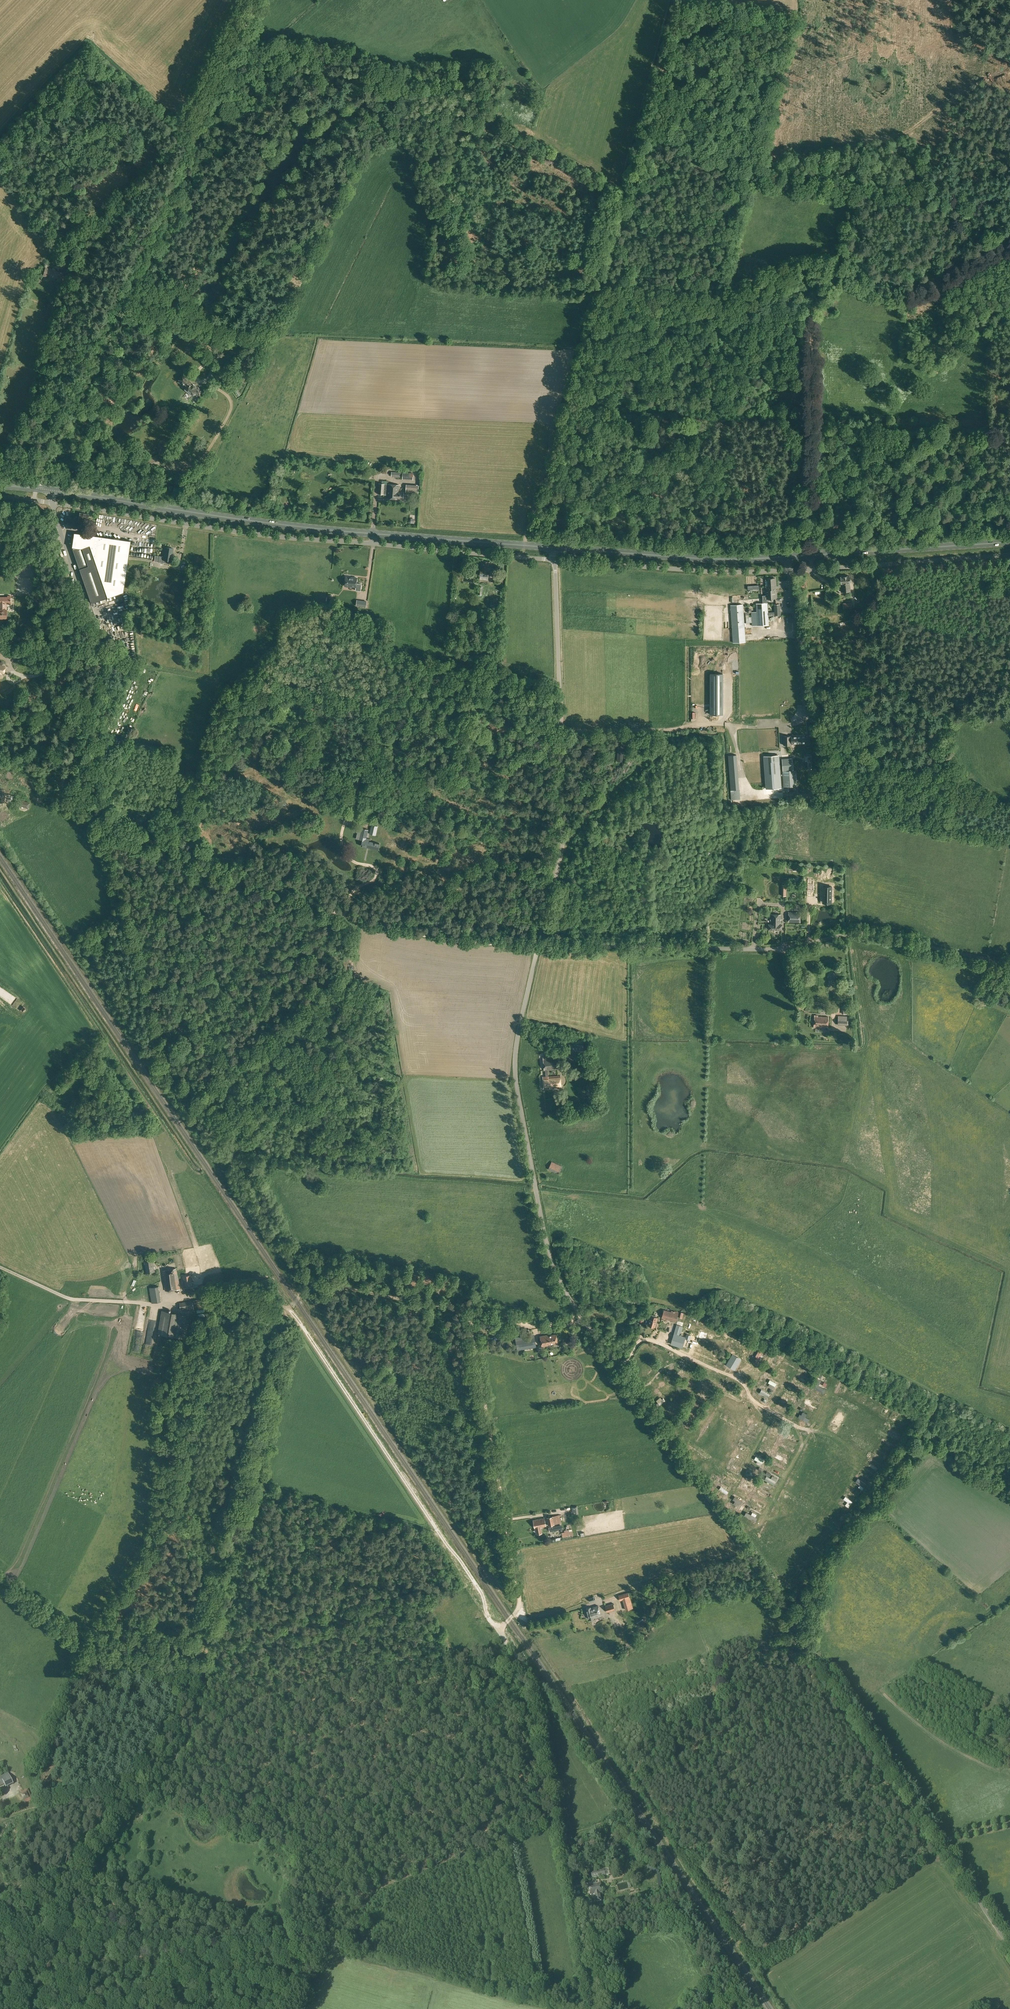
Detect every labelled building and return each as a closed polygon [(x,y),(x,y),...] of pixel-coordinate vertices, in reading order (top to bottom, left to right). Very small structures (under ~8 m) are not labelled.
[(43,275),(49,277),(49,278),(60,281),(63,273),(46,267),(43,275)] [(188,385),(185,388),(185,389),(192,395),(195,391),(200,394),(202,391),(185,377),(181,380),(188,385)] [(161,445),(158,454),(163,456),(167,448),(161,445)] [(159,461),(157,455),(148,459),(151,465),(159,461)] [(391,476),(403,477),(402,479),(413,479),(413,472),(392,471),(391,476)] [(378,493),(387,494),(387,497),(403,499),(404,491),(399,491),(399,484),(379,483),(378,493)] [(65,522),(68,522),(68,524),(71,524),(71,526),(77,527),(77,526),(84,527),(85,520),(88,520),(89,513),(80,512),(79,518),(66,516),(65,522)] [(129,562),(130,556),(133,541),(67,531),(71,545),(90,602),(106,596),(96,566),(128,571),(129,562)] [(154,560),(130,556),(129,562),(134,563),(134,562),(138,563),(139,561),(154,563),(154,562),(158,563),(158,561),(162,562),(169,563),(170,560),(171,560),(173,548),(165,546),(163,556),(155,555),(154,560)] [(494,576),(494,570),(489,570),(489,566),(490,566),(490,561),(489,561),(481,560),(480,575),(494,576)] [(356,583),(357,578),(346,576),(345,586),(356,587),(355,590),(361,591),(361,584),(356,583)] [(765,587),(766,590),(766,595),(762,595),(762,600),(767,599),(767,598),(776,598),(775,577),(767,578),(768,586),(765,587)] [(6,617),(6,608),(6,604),(10,604),(10,595),(7,595),(7,596),(0,596),(0,617),(6,617)] [(756,611),(751,611),(752,625),(769,624),(768,602),(755,603),(756,611)] [(743,604),(730,605),(733,642),(746,641),(745,637),(745,630),(743,604)] [(723,674),(710,674),(710,714),(723,714),(723,674)] [(791,744),(791,743),(810,742),(810,736),(805,736),(805,735),(791,735),(783,736),(784,745),(791,744)] [(728,755),(730,780),(730,782),(730,789),(731,789),(731,791),(730,791),(731,799),(740,798),(739,791),(738,788),(739,788),(739,781),(738,781),(738,779),(736,754),(728,755)] [(777,755),(762,756),(765,788),(780,787),(777,755)] [(792,757),(782,758),(783,770),(792,769),(792,757)] [(782,770),(783,783),(784,787),(792,786),(791,770),(789,770),(782,770)] [(14,804),(27,808),(29,802),(16,798),(14,804)] [(357,812),(350,811),(349,817),(356,819),(357,812)] [(355,838),(359,839),(362,839),(361,845),(378,849),(379,843),(373,841),(373,839),(369,838),(370,834),(375,835),(377,826),(371,824),(370,830),(368,830),(368,829),(362,828),(360,833),(356,832),(355,838)] [(831,901),(832,885),(823,885),(823,901),(831,901)] [(788,922),(800,922),(800,911),(789,911),(788,922)] [(770,914),(770,924),(769,924),(769,929),(782,929),(782,924),(781,924),(781,914),(770,914)] [(1009,1009),(1009,1003),(995,996),(993,1000),(997,1001),(996,1003),(1000,1005),(1001,1004),(1003,1005),(1003,1006),(1009,1009)] [(828,1016),(818,1016),(818,1015),(814,1015),(814,1026),(828,1027),(828,1016)] [(847,1025),(847,1024),(848,1024),(848,1020),(847,1020),(847,1015),(838,1015),(838,1024),(847,1025)] [(571,1044),(571,1053),(583,1053),(583,1045),(571,1044)] [(549,1088),(549,1087),(561,1086),(560,1075),(548,1076),(548,1070),(559,1069),(558,1055),(543,1056),(544,1070),(545,1070),(546,1076),(543,1076),(544,1088),(549,1088)] [(592,1094),(591,1085),(584,1086),(584,1088),(581,1088),(582,1095),(592,1094)] [(563,1166),(552,1161),(548,1169),(559,1174),(563,1166)] [(147,1272),(155,1271),(153,1259),(145,1260),(147,1272)] [(176,1268),(162,1270),(166,1290),(179,1288),(176,1268)] [(191,1274),(182,1276),(185,1287),(193,1286),(191,1274)] [(149,1287),(150,1294),(152,1302),(161,1301),(158,1285),(149,1287)] [(208,1297),(179,1302),(181,1311),(194,1308),(198,1307),(198,1309),(206,1308),(205,1306),(210,1305),(208,1297)] [(179,1313),(162,1310),(158,1333),(175,1336),(179,1313)] [(671,1312),(664,1310),(662,1317),(669,1319),(669,1318),(674,1320),(676,1319),(677,1313),(675,1313),(676,1311),(671,1310),(671,1312)] [(658,1317),(650,1315),(648,1324),(655,1326),(658,1317)] [(678,1321),(674,1333),(671,1343),(682,1347),(685,1336),(680,1335),(683,1322),(678,1321)] [(156,1338),(158,1330),(151,1329),(148,1354),(154,1355),(155,1346),(153,1346),(154,1338),(156,1338)] [(540,1336),(542,1346),(551,1344),(550,1343),(558,1342),(556,1333),(549,1335),(548,1334),(540,1336)] [(518,1336),(520,1347),(517,1347),(518,1353),(521,1353),(521,1352),(521,1348),(536,1345),(534,1334),(518,1336)] [(741,1358),(732,1353),(726,1364),(735,1369),(741,1358)] [(785,1355),(781,1364),(787,1367),(792,1358),(785,1355)] [(763,1372),(759,1373),(757,1377),(758,1380),(762,1382),(765,1381),(767,1378),(766,1374),(763,1372)] [(772,1377),(767,1386),(773,1389),(778,1381),(772,1377)] [(814,1387),(825,1393),(827,1388),(820,1385),(824,1378),(822,1377),(822,1378),(819,1377),(814,1387)] [(790,1389),(800,1394),(802,1389),(793,1384),(790,1389)] [(814,1412),(816,1407),(807,1403),(805,1408),(814,1412)] [(885,1416),(886,1413),(888,1414),(891,1407),(885,1404),(881,1414),(885,1416)] [(754,1419),(752,1422),(761,1429),(764,1426),(754,1419)] [(893,1433),(890,1437),(898,1442),(900,1438),(893,1433)] [(770,1438),(768,1441),(774,1443),(777,1438),(769,1434),(767,1437),(770,1438)] [(753,1447),(755,1443),(744,1437),(742,1441),(753,1447)] [(794,1451),(796,1447),(787,1441),(785,1444),(794,1451)] [(768,1454),(771,1450),(763,1446),(760,1450),(768,1454)] [(729,1470),(739,1474),(741,1469),(732,1465),(729,1470)] [(872,1478),(874,1475),(867,1470),(865,1473),(872,1478)] [(780,1479),(773,1476),(772,1478),(768,1476),(766,1481),(776,1486),(780,1479)] [(865,1488),(867,1484),(860,1479),(857,1483),(865,1488)] [(764,1491),(772,1494),(773,1491),(770,1490),(771,1488),(766,1486),(764,1491)] [(854,1488),(851,1491),(858,1497),(861,1493),(854,1488)] [(762,1496),(764,1492),(760,1491),(757,1498),(767,1503),(769,1499),(762,1496)] [(844,1504),(851,1508),(854,1502),(847,1498),(844,1504)] [(548,1525),(554,1524),(561,1522),(560,1516),(558,1516),(558,1514),(547,1517),(548,1525)] [(546,1525),(544,1517),(533,1520),(535,1527),(536,1533),(542,1532),(541,1526),(546,1525)] [(620,1600),(623,1599),(626,1611),(632,1609),(629,1597),(628,1592),(618,1595),(620,1600)] [(615,1609),(613,1603),(605,1605),(607,1611),(615,1609)] [(594,1617),(601,1615),(598,1605),(591,1607),(590,1606),(586,1607),(589,1619),(594,1617)] [(647,1622),(643,1617),(636,1622),(640,1627),(647,1622)] [(0,1777),(0,1786),(4,1784),(5,1787),(13,1784),(8,1773),(0,1777)] [(32,1800),(27,1789),(23,1791),(20,1793),(21,1795),(20,1795),(23,1801),(23,1800),(24,1801),(25,1803),(32,1800)] [(611,1868),(604,1870),(604,1869),(590,1872),(592,1877),(605,1875),(605,1874),(607,1874),(608,1875),(613,1875),(611,1868)] [(592,1884),(593,1885),(588,1886),(590,1894),(594,1894),(596,1901),(601,1900),(599,1893),(602,1893),(600,1883),(592,1884)]
